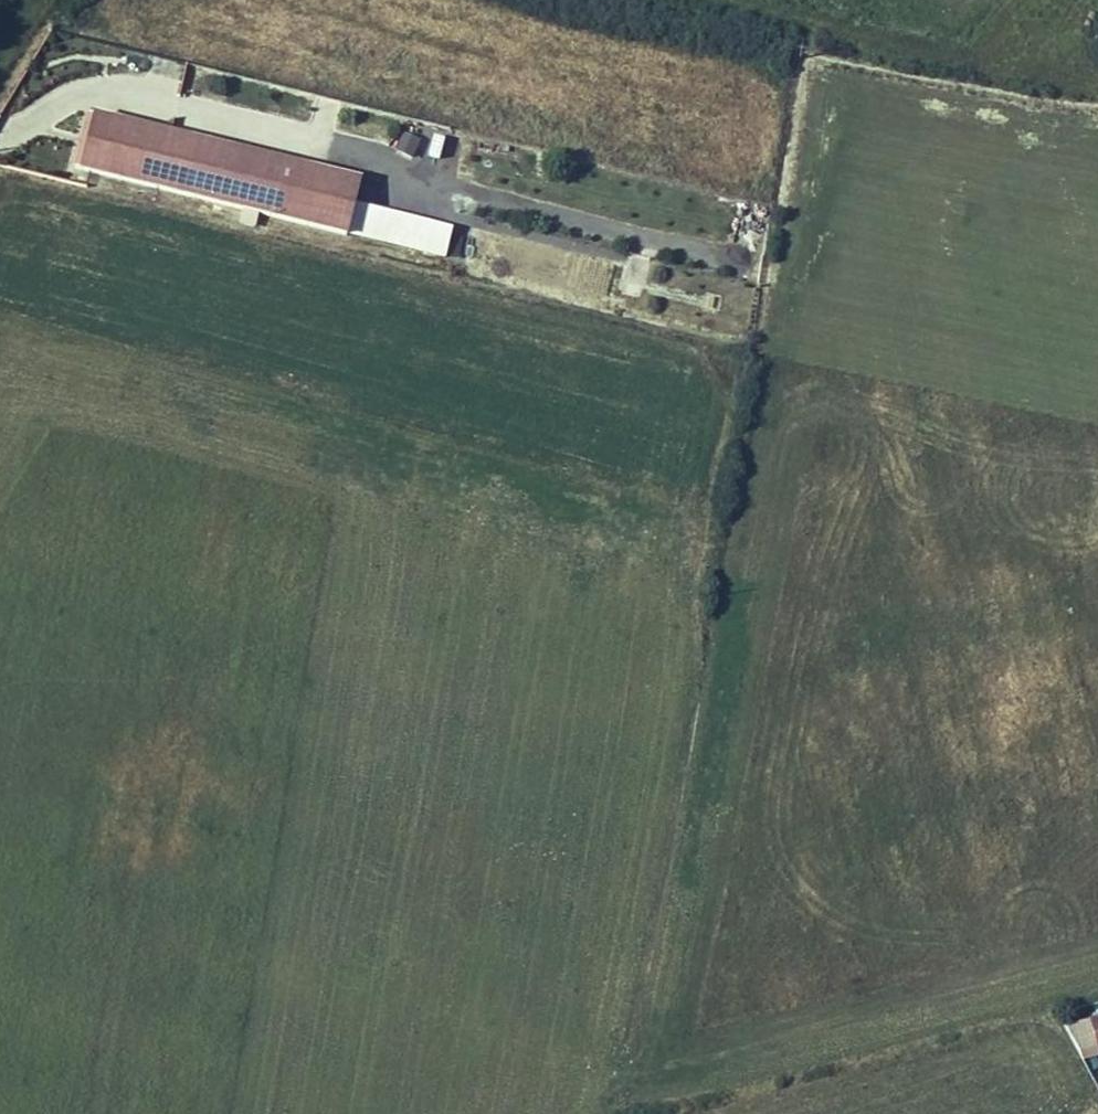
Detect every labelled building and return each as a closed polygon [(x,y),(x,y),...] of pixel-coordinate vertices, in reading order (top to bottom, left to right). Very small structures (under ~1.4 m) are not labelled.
[(363,186),(99,117),(84,172),(349,240),(363,186)] [(1089,1028),(1097,1060),(1097,1026),(1089,1028)]
